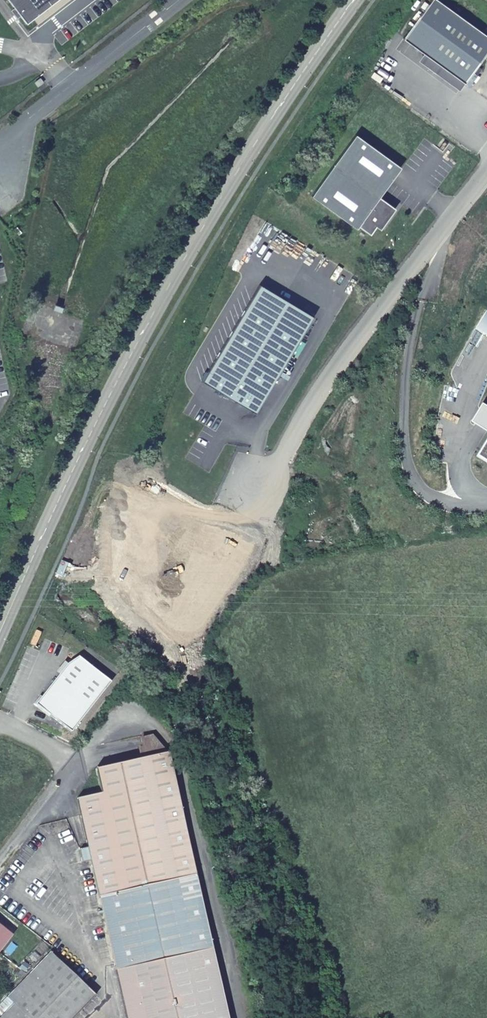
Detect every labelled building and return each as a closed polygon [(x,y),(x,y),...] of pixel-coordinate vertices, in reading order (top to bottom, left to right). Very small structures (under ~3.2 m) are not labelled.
[(27,24),(58,0),(9,0),(27,24)] [(466,84),(486,55),(486,37),(437,0),(433,0),(405,39),(425,54),(466,84)] [(466,84),(425,54),(420,61),(460,92),(466,84)] [(383,193),(401,168),(356,135),(312,195),(357,228),(359,225),(371,234),(376,226),(383,217),(387,220),(395,209),(379,197),(383,193)] [(387,220),(383,217),(376,226),(381,229),(387,220)] [(248,305),(301,338),(313,316),(260,284),(248,305)] [(301,338),(248,305),(202,382),(230,398),(232,395),(237,397),(240,402),(243,405),(247,405),(253,402),(260,404),(267,392),(268,384),(273,385),(301,338)] [(256,413),(273,385),(268,384),(267,392),(260,404),(253,402),(247,405),(243,405),(240,402),(237,397),(232,395),(230,398),(256,413)] [(483,402),(472,420),(486,429),(486,404),(483,402)] [(478,453),(486,459),(486,439),(478,453)] [(44,711),(74,735),(114,685),(81,659),(70,667),(43,701),(44,711)] [(88,851),(79,853),(83,866),(91,864),(117,979),(125,1017),(227,1017),(170,757),(98,772),(103,797),(78,802),(88,851)] [(9,937),(0,931),(0,951),(9,937)] [(97,1002),(53,957),(7,1001),(15,1009),(6,1017),(81,1017),(97,1002)]
